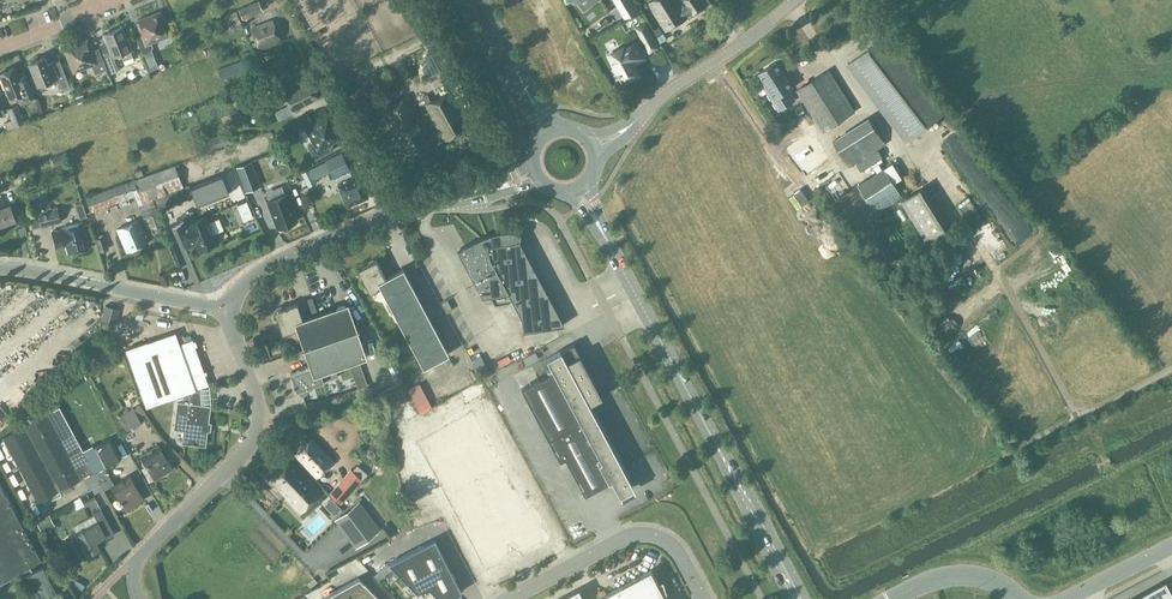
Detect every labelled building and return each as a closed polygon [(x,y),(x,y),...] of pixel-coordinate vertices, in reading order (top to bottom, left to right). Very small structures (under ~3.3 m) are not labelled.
[(9,6),(7,0),(0,0),(0,10),(9,6)] [(626,17),(638,10),(633,0),(616,0),(626,17)] [(648,3),(665,31),(686,18),(686,16),(692,12),(694,14),(703,9),(697,0),(684,0),(687,5),(681,9),(675,0),(653,0),(648,3)] [(239,10),(243,19),(263,10),(259,2),(239,10)] [(170,36),(161,13),(137,22),(143,37),(136,39),(142,56),(150,53),(152,48),(150,43),(170,36)] [(228,26),(238,22),(234,14),(225,18),(228,26)] [(281,41),(272,21),(251,30),(259,50),(281,41)] [(653,31),(657,38),(664,33),(660,27),(653,31)] [(133,58),(130,51),(121,28),(103,36),(110,52),(103,54),(111,75),(118,72),(112,58),(120,54),(123,62),(133,58)] [(891,32),(849,64),(907,141),(949,108),(891,32)] [(652,35),(643,39),(650,52),(659,47),(652,35)] [(95,63),(87,41),(65,50),(73,72),(91,66),(95,75),(106,70),(102,60),(95,63)] [(609,55),(615,67),(622,80),(623,81),(638,72),(633,63),(636,61),(637,62),(645,58),(637,43),(625,49),(624,47),(609,55)] [(245,62),(255,58),(252,50),(242,54),(245,62)] [(425,57),(429,65),(439,60),(435,52),(425,57)] [(44,58),(29,63),(40,90),(58,83),(62,92),(70,88),(63,71),(55,74),(51,62),(46,64),(44,58)] [(218,70),(221,79),(248,70),(244,60),(218,70)] [(776,62),(760,72),(767,82),(763,85),(779,110),(795,100),(789,90),(792,88),(776,62)] [(15,68),(0,74),(0,77),(10,101),(20,97),(23,103),(35,99),(29,84),(22,86),(15,68)] [(272,77),(276,85),(291,77),(287,69),(272,77)] [(828,70),(797,90),(796,90),(822,131),(854,111),(828,70)] [(290,82),(281,87),(289,105),(292,111),(317,99),(308,80),(293,88),(290,82)] [(249,88),(251,93),(266,87),(264,82),(249,88)] [(449,92),(426,104),(444,141),(468,129),(449,92)] [(408,96),(381,109),(407,160),(434,146),(408,96)] [(292,111),(289,105),(275,112),(279,119),(293,112),(292,111)] [(308,147),(315,160),(330,152),(326,145),(339,138),(328,117),(307,129),(315,144),(308,147)] [(12,122),(14,127),(24,123),(22,118),(12,122)] [(849,166),(886,143),(870,118),(833,141),(849,166)] [(230,143),(226,132),(194,144),(198,154),(230,143)] [(808,147),(804,140),(790,149),(802,169),(804,168),(807,173),(827,160),(815,142),(808,147)] [(334,178),(349,171),(341,153),(326,160),(334,178)] [(246,191),(260,186),(251,162),(237,168),(246,191)] [(309,186),(315,183),(309,169),(302,173),(309,186)] [(164,176),(168,190),(181,186),(177,172),(164,176)] [(177,191),(181,202),(194,197),(198,207),(230,195),(222,174),(184,189),(177,191)] [(2,191),(10,188),(5,176),(0,178),(0,184),(2,191)] [(349,181),(338,186),(347,207),(369,198),(361,179),(351,184),(349,181)] [(91,213),(98,210),(129,199),(124,185),(86,199),(91,213)] [(846,192),(835,200),(854,230),(877,215),(858,185),(846,192)] [(947,230),(921,189),(902,201),(928,242),(947,230)] [(1003,232),(1006,230),(974,193),(957,208),(999,257),(1013,244),(1003,232)] [(297,221),(287,194),(267,202),(278,228),(297,221)] [(15,219),(10,206),(6,208),(2,199),(0,200),(0,225),(15,219)] [(237,205),(240,211),(249,207),(247,201),(237,205)] [(61,222),(57,208),(37,213),(40,227),(61,222)] [(364,210),(354,214),(357,222),(367,219),(364,210)] [(157,214),(149,217),(153,226),(160,224),(157,214)] [(212,245),(216,243),(212,234),(215,233),(211,222),(207,224),(205,217),(189,224),(178,229),(186,246),(194,243),(197,244),(200,250),(203,249),(206,251),(212,248),(212,245)] [(128,252),(148,244),(138,221),(118,229),(128,252)] [(63,228),(63,230),(52,232),(57,249),(67,246),(69,254),(89,249),(83,223),(63,228)] [(464,246),(461,248),(457,250),(482,297),(490,295),(495,305),(513,302),(521,317),(523,332),(564,325),(564,324),(558,325),(558,324),(556,311),(552,312),(550,301),(547,302),(545,291),(541,291),(540,281),(536,281),(534,270),(530,271),(529,260),(525,261),(523,250),(520,251),(518,241),(519,241),(518,239),(519,234),(520,233),(516,232),(512,232),(508,231),(507,231),(503,231),(500,232),(498,232),(494,233),(492,233),(490,234),(486,236),(482,238),(477,239),(473,241),(469,244),(464,246)] [(948,247),(945,241),(941,235),(919,249),(926,261),(948,247)] [(100,251),(109,248),(104,237),(96,240),(100,251)] [(386,278),(377,260),(374,261),(373,260),(369,262),(369,263),(357,270),(366,287),(365,287),(367,291),(368,291),(370,293),(380,287),(423,368),(449,354),(403,269),(386,278)] [(987,292),(980,299),(987,307),(994,300),(987,292)] [(440,301),(446,311),(452,308),(446,298),(440,301)] [(367,358),(361,342),(348,303),(303,319),(297,303),(286,307),(285,306),(284,307),(284,308),(282,309),(281,306),(278,308),(276,309),(275,311),(274,314),(274,317),(275,320),(277,319),(282,334),(297,329),(303,349),(302,350),(304,350),(309,366),(290,373),(294,385),(293,385),(294,387),(295,387),(297,391),(299,390),(299,393),(301,395),(304,396),(306,395),(308,393),(308,390),(307,388),(324,382),(321,374),(336,368),(367,358)] [(44,304),(36,307),(38,315),(47,312),(44,304)] [(1004,304),(948,344),(956,355),(1012,316),(1004,304)] [(119,309),(108,306),(105,306),(102,320),(116,323),(119,309)] [(524,352),(538,347),(535,339),(521,344),(524,352)] [(147,343),(126,350),(146,408),(176,397),(176,399),(187,395),(196,392),(196,390),(208,385),(192,341),(179,345),(179,344),(151,354),(147,343)] [(546,359),(553,372),(521,389),(560,461),(565,458),(585,495),(611,480),(618,493),(619,492),(617,489),(629,483),(631,486),(632,485),(589,404),(602,397),(597,389),(574,344),(546,359)] [(523,359),(526,365),(539,358),(535,352),(523,359)] [(475,366),(484,361),(481,355),(472,360),(475,366)] [(393,368),(386,371),(389,380),(396,377),(393,368)] [(475,381),(478,392),(485,390),(482,379),(475,381)] [(418,380),(406,386),(417,409),(430,403),(418,380)] [(334,381),(326,384),(329,391),(336,389),(334,381)] [(187,395),(176,399),(178,403),(176,418),(185,420),(182,443),(205,446),(206,437),(207,437),(209,418),(210,407),(197,406),(196,392),(187,395)] [(30,423),(46,414),(42,406),(40,407),(36,404),(26,413),(29,416),(27,417),(30,423)] [(418,433),(494,577),(546,550),(469,406),(418,433)] [(46,414),(67,453),(81,446),(59,407),(46,414)] [(133,409),(120,417),(128,431),(141,423),(133,409)] [(46,414),(30,423),(2,438),(37,503),(81,479),(67,453),(46,414)] [(110,438),(94,447),(104,467),(121,458),(110,438)] [(317,478),(334,462),(312,439),(296,455),(317,478)] [(173,469),(158,445),(140,456),(154,480),(173,469)] [(3,463),(7,473),(18,468),(13,459),(3,463)] [(323,493),(307,476),(291,459),(268,481),(276,490),(278,488),(301,513),(323,493)] [(363,480),(353,471),(352,470),(329,495),(341,505),(363,480)] [(130,476),(111,486),(126,511),(144,500),(130,476)] [(41,559),(0,483),(0,581),(41,559)] [(547,488),(545,494),(571,505),(574,498),(547,488)] [(85,501),(90,510),(98,506),(94,497),(85,501)] [(570,512),(572,506),(550,499),(548,505),(570,512)] [(379,530),(359,503),(337,520),(357,546),(379,530)] [(574,510),(572,515),(588,519),(590,514),(574,510)] [(557,512),(555,517),(577,524),(579,519),(557,512)] [(77,534),(71,537),(82,556),(87,554),(99,548),(96,541),(106,536),(95,515),(73,527),(77,534)] [(581,521),(579,528),(596,531),(598,525),(581,521)] [(451,598),(462,592),(435,539),(389,563),(417,593),(412,598),(414,598),(449,598),(451,598)] [(30,573),(38,586),(33,589),(39,598),(41,598),(58,590),(53,579),(61,575),(53,560),(30,573)] [(379,580),(384,575),(380,570),(375,575),(379,580)] [(664,581),(659,583),(652,571),(624,585),(622,587),(604,596),(599,598),(670,598),(664,581)] [(359,577),(322,598),(323,598),(380,598),(359,577)] [(1168,583),(1170,582),(1170,581),(1138,598),(1171,598),(1171,590),(1168,583)]
